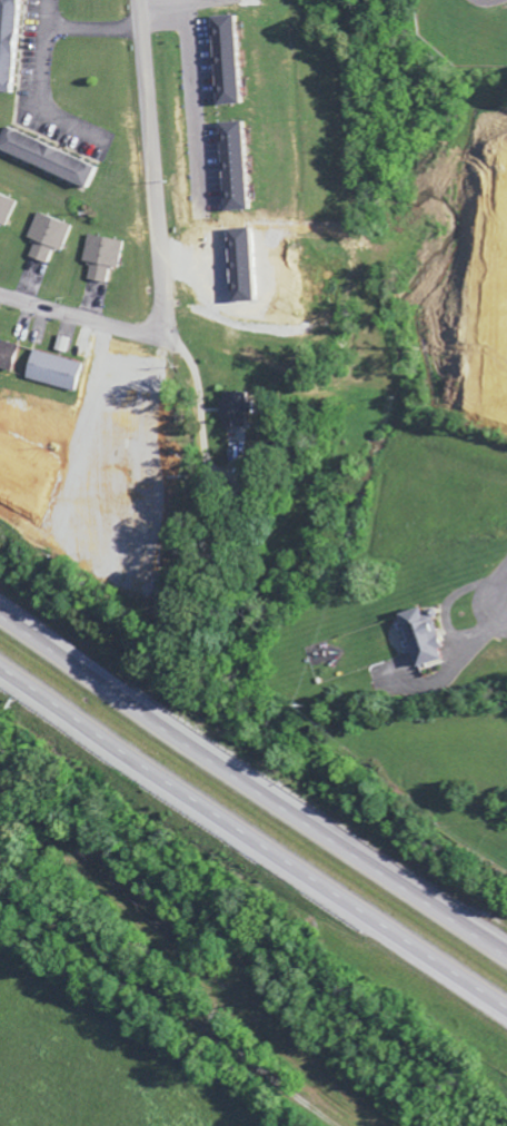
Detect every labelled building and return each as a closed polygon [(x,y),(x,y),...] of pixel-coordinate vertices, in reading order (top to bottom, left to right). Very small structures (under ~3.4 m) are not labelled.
[(24,0),(0,0),(0,3),(0,95),(19,96),(24,0)] [(219,20),(223,107),(248,106),(244,19),(219,20)] [(226,126),(230,214),(255,213),(251,125),(226,126)] [(104,169),(10,129),(1,151),(94,191),(104,169)] [(0,196),(0,226),(8,229),(17,202),(0,196)] [(28,260),(47,267),(52,251),(62,254),(71,228),(36,215),(26,242),(34,245),(28,260)] [(246,244),(245,233),(230,234),(230,245),(246,244)] [(117,273),(123,245),(85,237),(80,266),(89,267),(86,282),(106,286),(109,272),(117,273)] [(55,354),(66,356),(69,341),(58,339),(55,354)] [(0,343),(0,371),(15,375),(22,349),(0,343)] [(28,382),(78,396),(86,368),(36,354),(28,382)] [(249,396),(222,397),(223,422),(226,422),(226,430),(264,429),(264,416),(257,417),(257,407),(250,407),(249,396)] [(403,618),(420,672),(445,664),(442,653),(444,653),(431,610),(403,618)]
